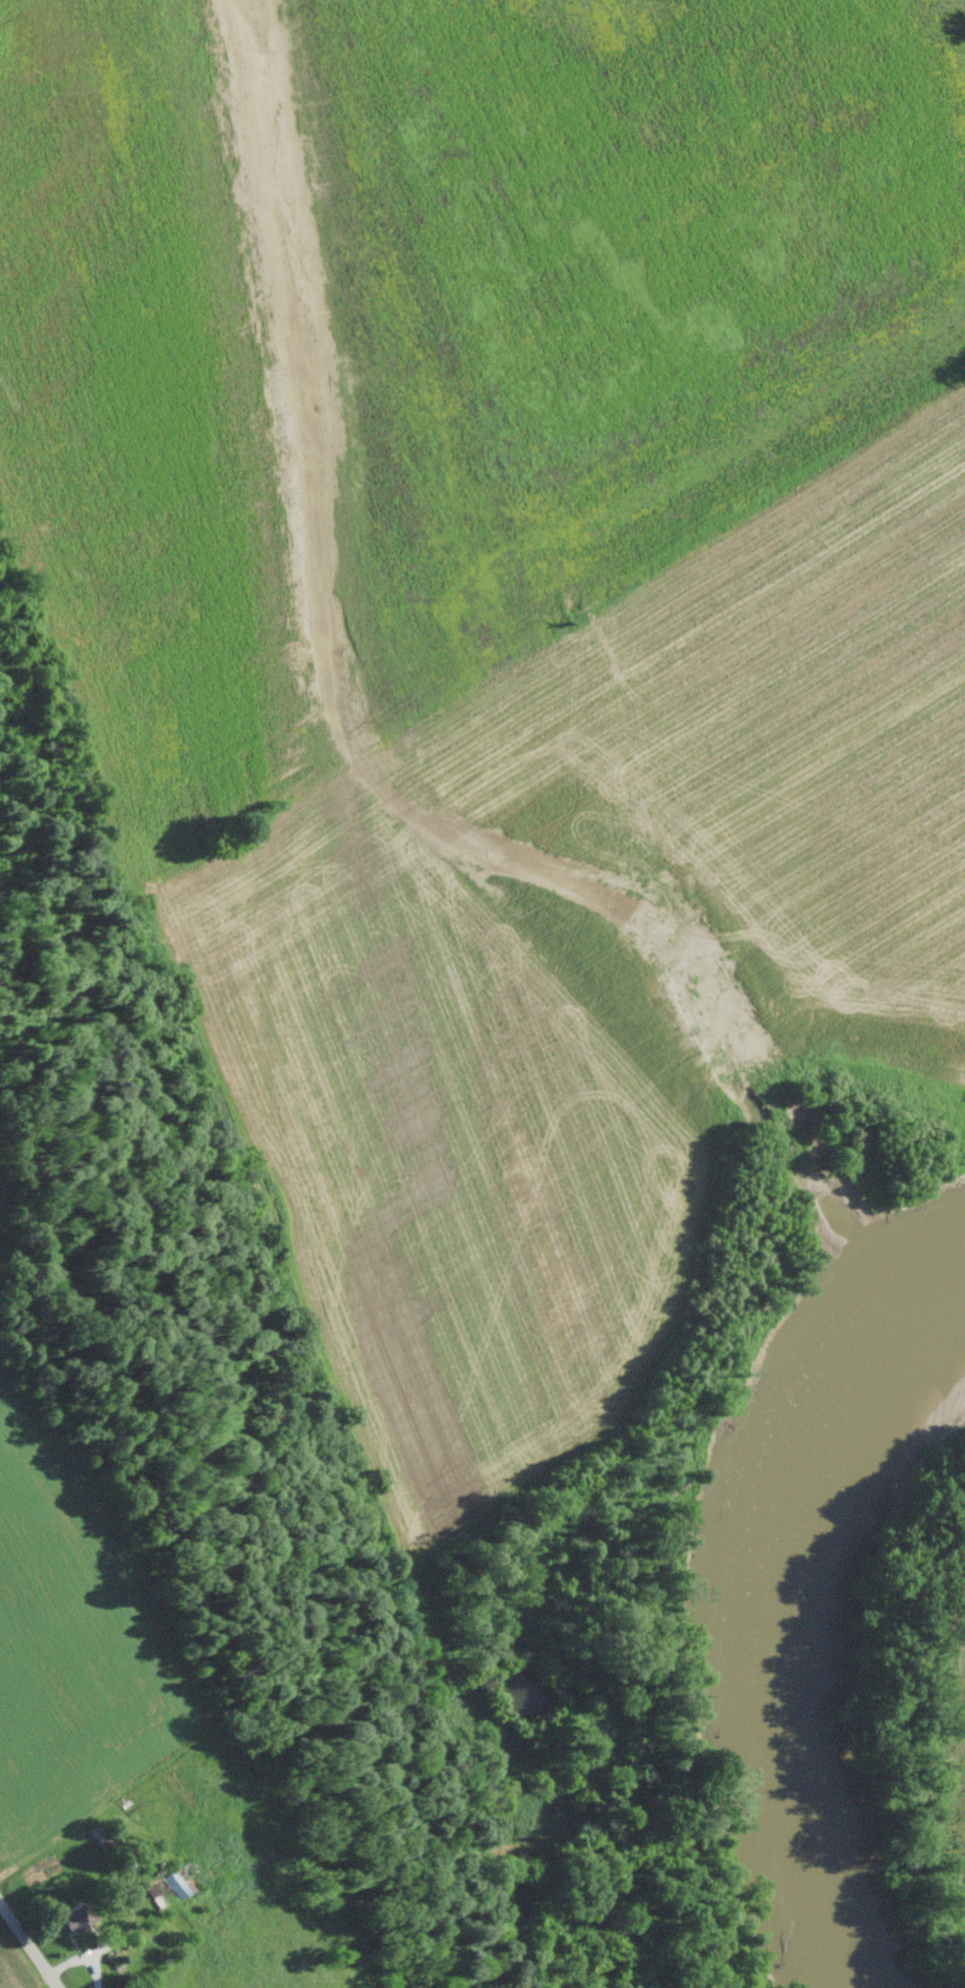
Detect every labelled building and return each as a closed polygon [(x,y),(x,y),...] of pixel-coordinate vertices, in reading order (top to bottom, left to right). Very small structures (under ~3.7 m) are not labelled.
[(84,1833),(96,1854),(117,1840),(105,1820),(84,1833)] [(155,1880),(167,1907),(186,1899),(174,1872),(155,1880)] [(71,1934),(98,1920),(87,1899),(60,1913),(71,1934)]
